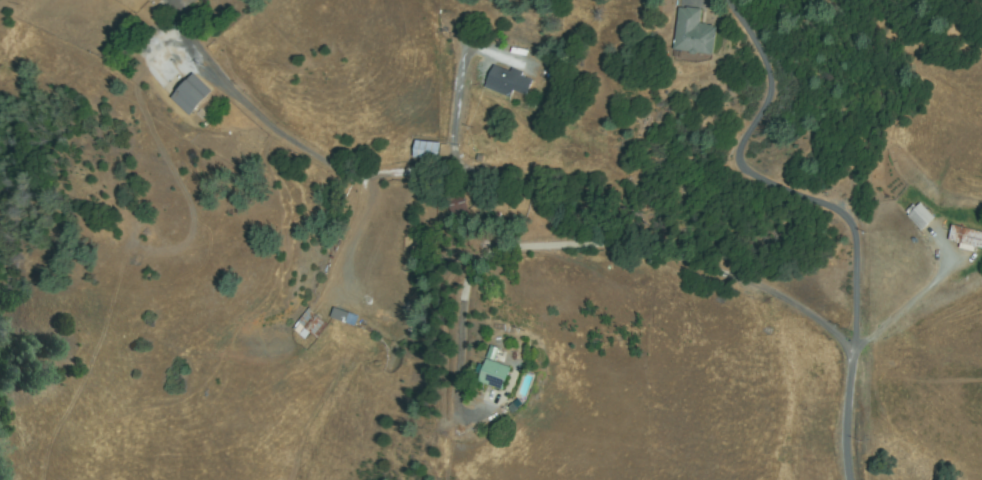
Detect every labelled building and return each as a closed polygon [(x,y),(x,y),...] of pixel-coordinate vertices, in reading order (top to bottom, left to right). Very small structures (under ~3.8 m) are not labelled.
[(699,12),(697,25),(716,28),(711,55),(674,49),(681,9),(699,12)] [(525,95),(489,86),(493,69),(530,78),(525,95)] [(173,98),(195,75),(212,92),(190,114),(173,98)] [(441,145),(439,159),(415,156),(417,142),(441,145)] [(453,219),(447,190),(461,187),(467,215),(453,219)] [(933,221),(923,229),(909,214),(919,205),(933,221)] [(954,227),(981,234),(981,250),(950,242),(954,227)] [(327,326),(319,336),(312,331),(306,338),(294,327),(308,310),(327,326)] [(332,318),(335,310),(348,315),(346,322),(332,318)] [(493,364),(478,359),(483,346),(474,342),(461,378),(485,387),(493,364)] [(494,348),(499,350),(496,360),(490,357),(494,348)] [(488,361),(511,368),(504,389),(481,382),(488,361)] [(510,409),(519,400),(523,404),(513,413),(510,409)]
